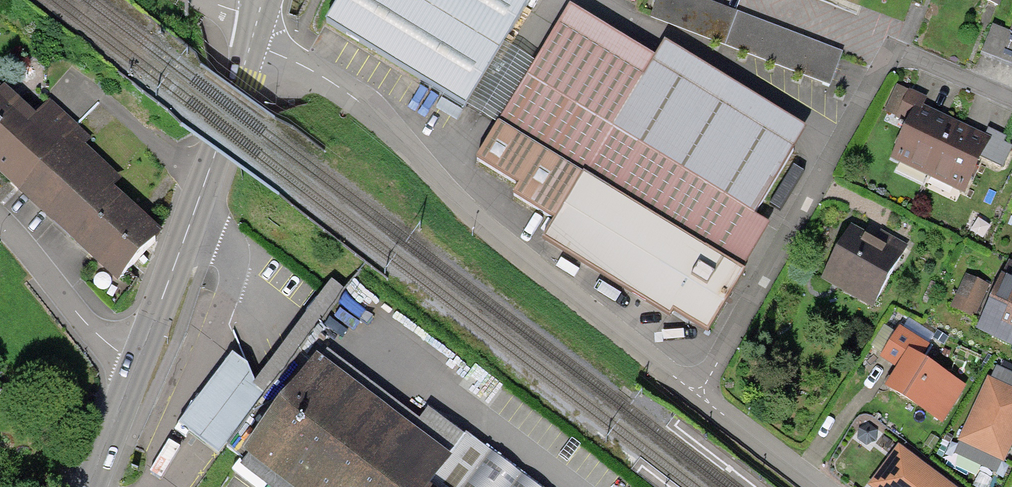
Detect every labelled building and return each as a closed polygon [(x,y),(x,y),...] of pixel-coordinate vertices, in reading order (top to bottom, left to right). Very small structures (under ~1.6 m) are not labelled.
[(324,20),(464,106),(467,103),(505,40),(528,0),(336,0),(324,20)] [(708,0),(657,0),(651,16),(830,84),(842,51),(708,0)] [(655,54),(570,3),(535,60),(497,121),(476,158),(518,184),(513,193),(554,218),(542,238),(669,316),(672,311),(708,333),(746,271),(742,269),(770,221),(754,212),(806,125),(665,39),(655,54)] [(993,23),(981,50),(1011,63),(1011,31),(1010,30),(993,23)] [(535,60),(505,40),(467,103),(497,121),(535,60)] [(78,127),(49,100),(36,114),(4,85),(3,86),(0,84),(0,174),(19,192),(78,127)] [(909,90),(897,84),(884,111),(907,122),(914,107),(921,111),(924,106),(928,97),(909,88),(909,90)] [(928,176),(954,120),(940,113),(924,106),(921,111),(914,107),(907,122),(890,159),(928,176)] [(954,120),(928,176),(965,194),(982,157),(991,137),(986,134),(968,126),(954,120)] [(78,127),(19,192),(18,193),(117,281),(163,230),(115,187),(123,179),(84,144),(90,137),(78,127)] [(989,128),(986,134),(991,137),(982,157),(1002,166),(1011,146),(1004,142),(1007,136),(989,128)] [(873,307),(907,246),(877,230),(854,218),(821,279),(873,307)] [(1002,274),(1011,279),(1011,261),(1008,259),(1002,274)] [(989,285),(966,274),(950,306),(973,318),(989,285)] [(1002,274),(975,328),(1011,346),(1011,279),(1002,274)] [(345,291),(331,280),(254,381),(252,383),(265,395),(345,291)] [(900,325),(879,357),(896,367),(884,386),(943,423),(966,385),(922,357),(935,337),(905,319),(901,326),(900,325)] [(327,349),(321,357),(413,427),(419,419),(327,349)] [(245,362),(232,353),(178,423),(218,455),(226,445),(253,410),(265,395),(252,383),(254,381),(245,362)] [(317,354),(266,420),(242,451),(248,455),(289,486),(538,486),(465,432),(463,435),(427,408),(419,419),(413,427),(321,357),(317,354)] [(991,377),(1011,387),(1011,373),(997,366),(991,377)] [(988,376),(958,441),(961,443),(1001,461),(1004,463),(1011,445),(1011,387),(991,377),(988,376)] [(266,420),(253,410),(226,445),(245,459),(248,455),(242,451),(266,420)] [(996,473),(1001,461),(961,443),(955,454),(996,473)] [(898,444),(867,485),(870,486),(955,486),(898,444)] [(248,455),(245,459),(241,464),(270,486),(289,486),(248,455)]
